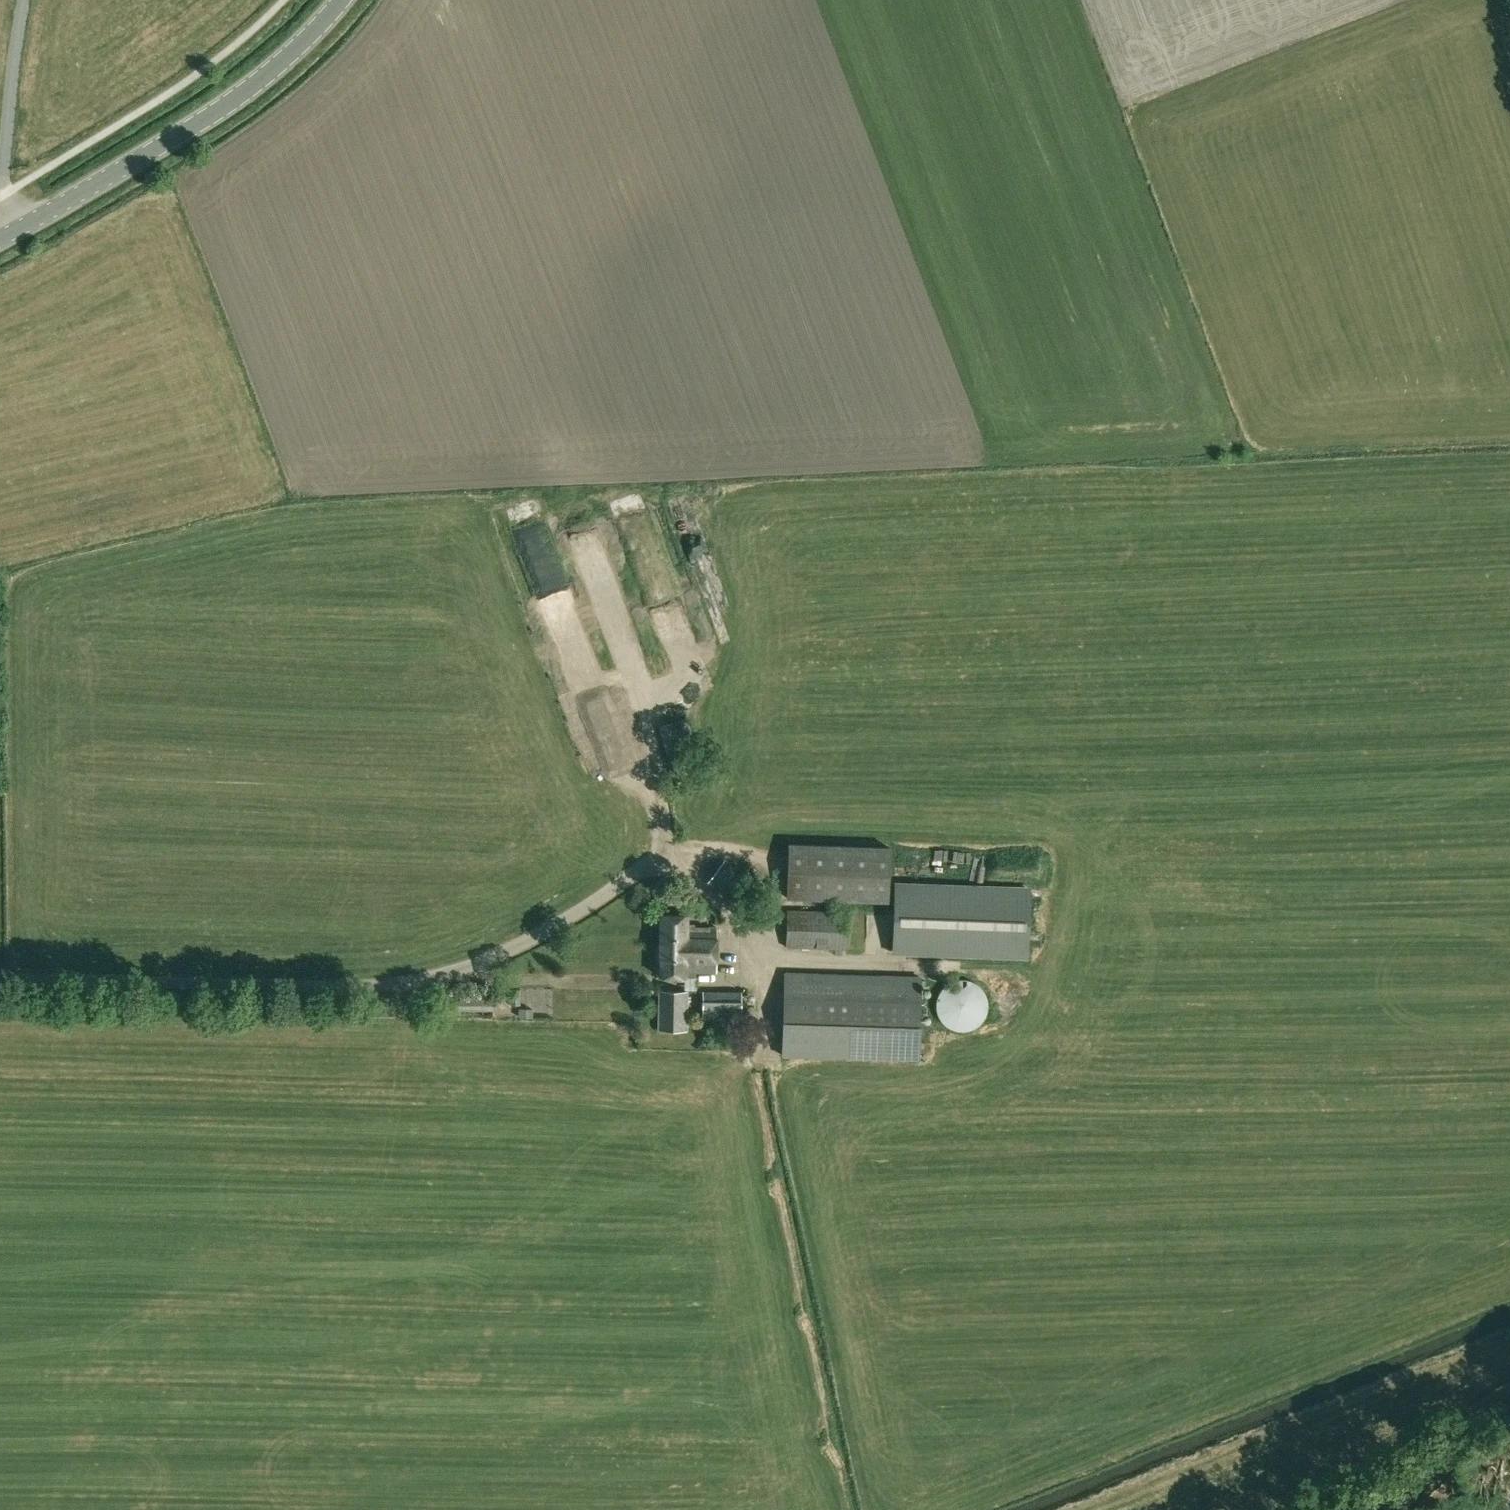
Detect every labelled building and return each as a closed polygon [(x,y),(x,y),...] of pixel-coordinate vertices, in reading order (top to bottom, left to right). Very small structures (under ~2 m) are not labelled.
[(891,846),(789,843),(787,898),(889,902),(891,846)] [(721,857),(706,880),(757,919),(770,905),(752,890),(756,885),(721,857)] [(898,887),(896,953),(1029,957),(1032,891),(898,887)] [(849,911),(788,910),(786,947),(848,949),(849,911)] [(661,915),(661,926),(660,976),(686,977),(686,976),(695,976),(696,971),(716,972),(717,928),(687,927),(687,915),(661,915)] [(782,1056),(920,1061),(922,976),(785,971),(782,1056)] [(984,1020),(986,1018),(986,1016),(987,1015),(988,1013),(988,1011),(989,1009),(989,1007),(989,1005),(989,1003),(989,1001),(988,999),(987,997),(987,995),(986,993),(985,991),(984,989),(982,988),(979,985),(978,984),(974,982),(972,981),(968,980),(964,979),(962,979),(958,980),(956,980),(953,982),(951,983),(949,984),(946,986),(944,988),(942,991),(941,992),(940,994),(939,996),(938,998),(938,1000),(937,1002),(937,1004),(937,1006),(937,1008),(938,1010),(938,1012),(939,1016),(941,1019),(944,1023),(945,1024),(947,1025),(949,1027),(950,1028),(952,1029),(954,1029),(958,1031),(962,1031),(964,1031),(968,1031),(972,1030),(974,1029),(976,1028),(977,1027),(981,1024),(982,1023),(983,1022),(984,1020)] [(687,1030),(687,991),(660,990),(659,1029),(687,1030)] [(703,1026),(742,1026),(744,993),(703,992),(703,1026)]
